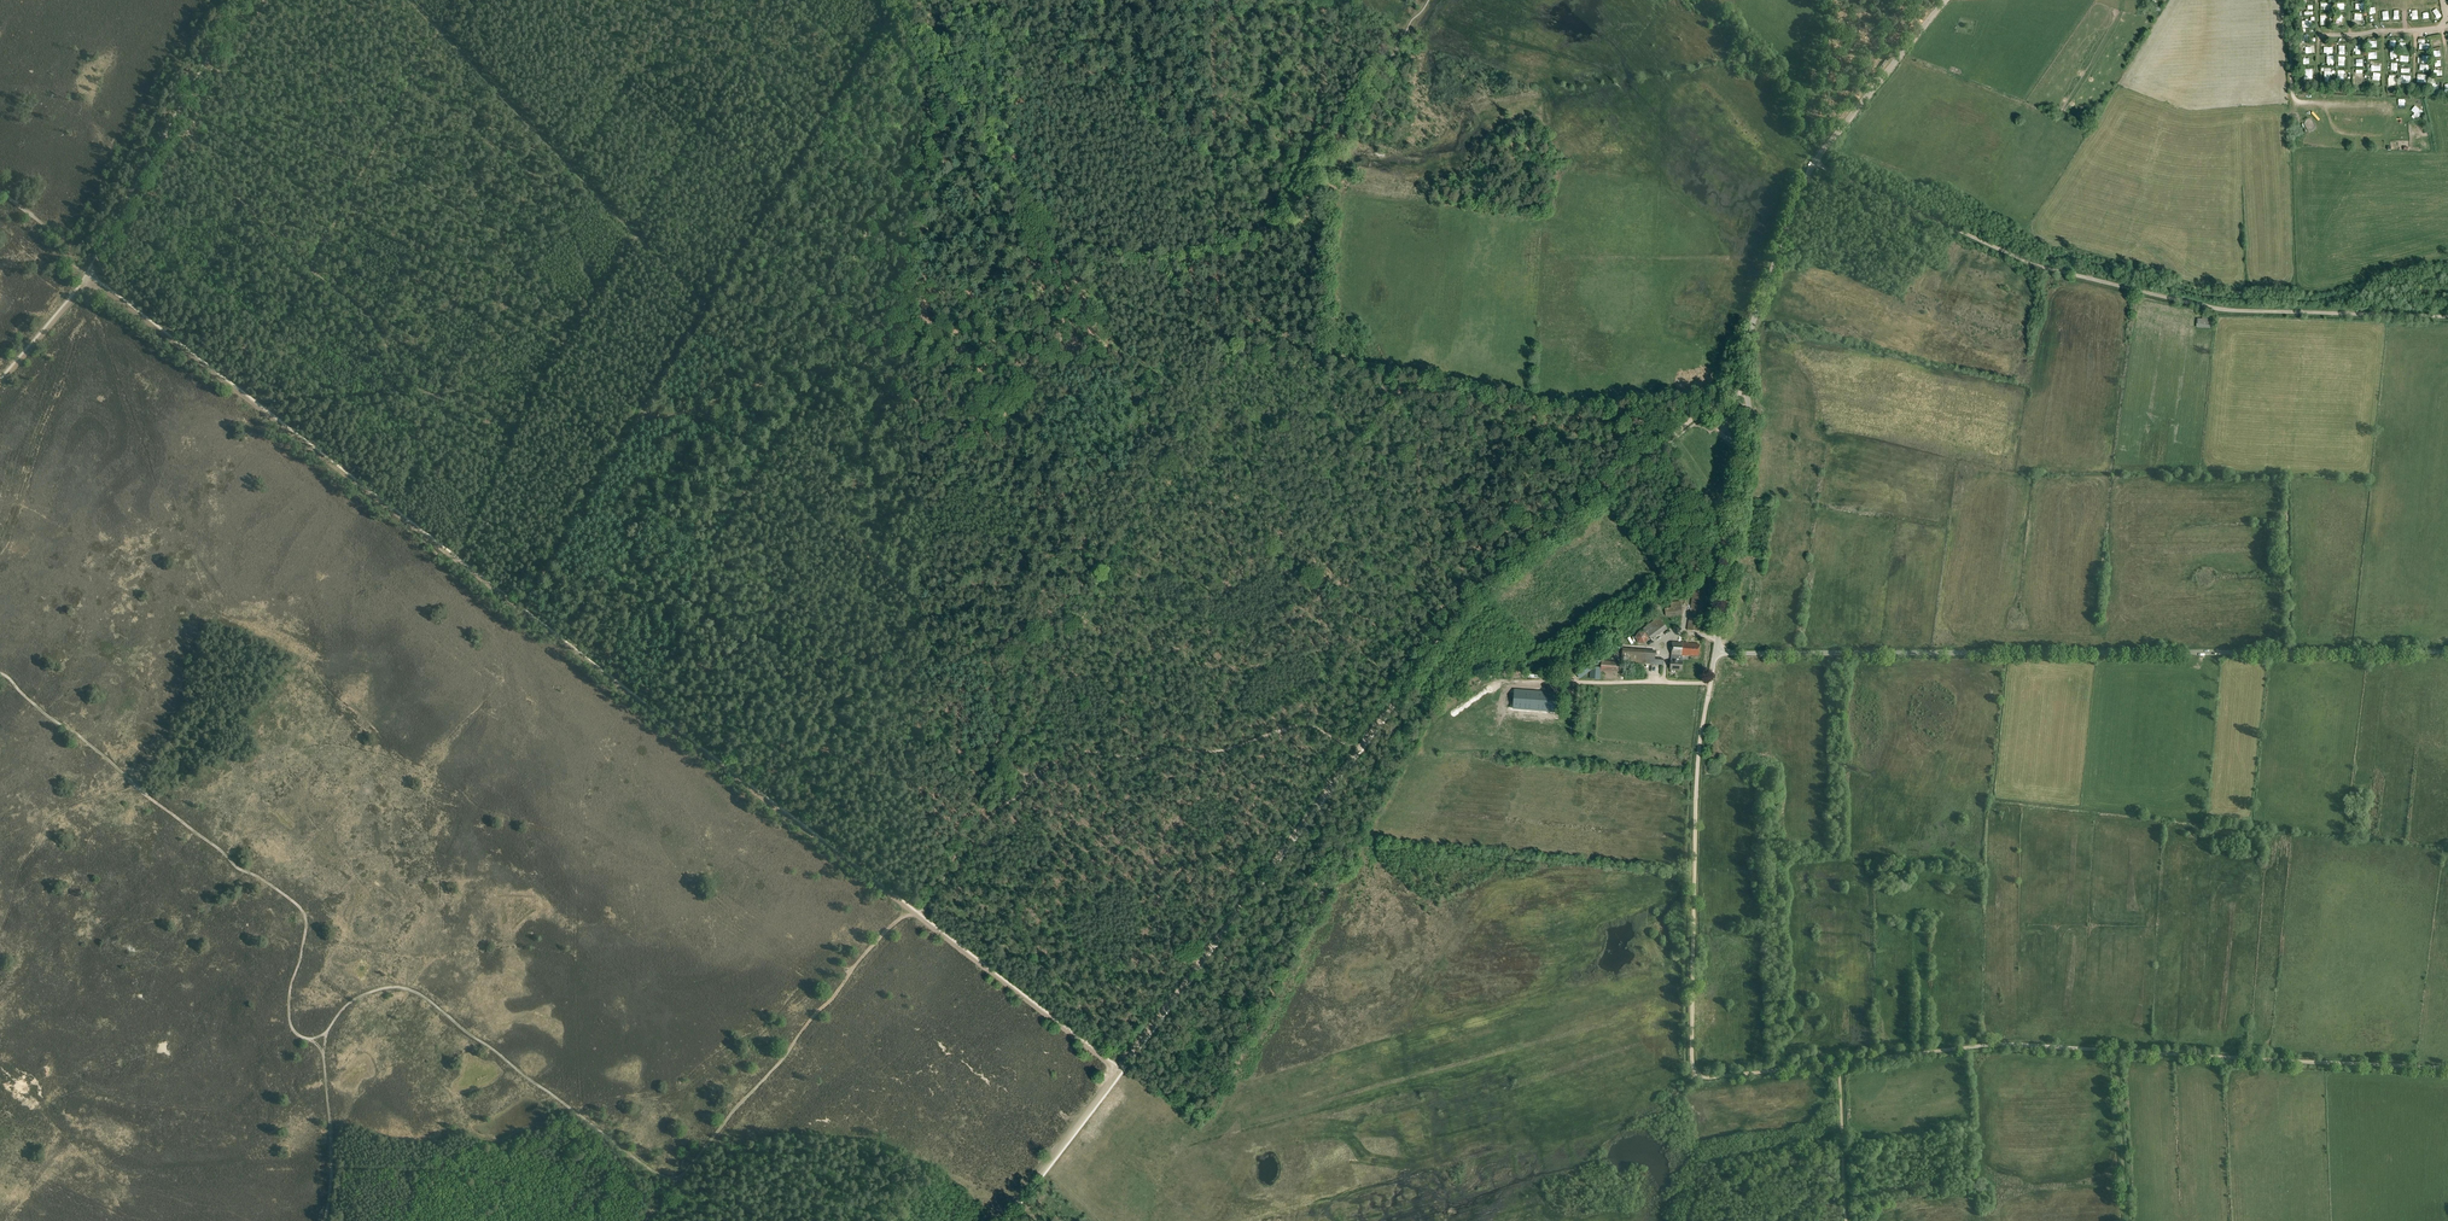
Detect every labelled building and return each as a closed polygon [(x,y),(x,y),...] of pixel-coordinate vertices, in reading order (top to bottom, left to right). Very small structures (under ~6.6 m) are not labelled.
[(2366,1),(2351,1),(2352,13),(2367,13),(2367,11),(2366,1)] [(2374,11),(2367,11),(2367,13),(2367,24),(2368,23),(2369,23),(2370,22),(2371,22),(2371,21),(2372,21),(2377,21),(2377,14),(2374,11)] [(2386,38),(2386,50),(2398,50),(2398,39),(2386,38)] [(2367,40),(2367,51),(2381,51),(2381,39),(2375,39),(2374,39),(2373,39),(2372,39),(2367,40)] [(2398,39),(2398,50),(2399,51),(2412,52),(2412,39),(2398,39)] [(2353,42),(2353,56),(2365,56),(2365,51),(2367,51),(2367,40),(2365,41),(2363,41),(2361,41),(2353,42)] [(2417,40),(2417,52),(2430,52),(2430,49),(2430,40),(2417,40)] [(2321,44),(2321,47),(2321,55),(2334,56),(2335,43),(2321,43),(2321,44)] [(2335,43),(2334,56),(2347,56),(2348,43),(2335,43)] [(2430,52),(2430,59),(2442,58),(2441,48),(2430,49),(2430,52)] [(2386,51),(2386,62),(2399,62),(2399,51),(2398,50),(2386,50),(2386,51)] [(2365,56),(2365,58),(2367,58),(2367,62),(2381,62),(2381,51),(2367,51),(2365,51),(2365,56)] [(2399,62),(2399,63),(2400,63),(2411,64),(2412,52),(2399,51),(2399,62)] [(2417,52),(2417,64),(2430,65),(2430,59),(2430,52),(2417,52)] [(2321,61),(2321,68),(2335,68),(2335,59),(2334,56),(2321,55),(2321,61)] [(2347,56),(2334,56),(2335,59),(2335,68),(2335,70),(2347,70),(2347,56)] [(2353,56),(2353,69),(2367,69),(2367,62),(2367,58),(2365,58),(2365,56),(2353,56)] [(2430,65),(2430,69),(2442,68),(2442,58),(2430,59),(2430,65)] [(2367,69),(2367,73),(2381,73),(2381,62),(2367,62),(2367,69)] [(2399,62),(2386,62),(2386,73),(2386,74),(2398,75),(2400,75),(2400,63),(2399,63),(2399,62)] [(2400,63),(2400,75),(2411,75),(2411,64),(2400,63)] [(2417,64),(2417,74),(2430,75),(2430,69),(2430,65),(2417,64)] [(2430,75),(2430,79),(2431,79),(2443,78),(2442,68),(2430,69),(2430,75)] [(2353,69),(2353,92),(2357,92),(2367,93),(2367,73),(2367,69),(2353,69)] [(2367,73),(2367,93),(2383,93),(2382,84),(2381,73),(2367,73)] [(2398,75),(2386,74),(2387,84),(2387,93),(2398,94),(2398,75)] [(2417,74),(2416,94),(2430,95),(2431,84),(2431,79),(2430,79),(2430,75),(2417,74)] [(2398,75),(2398,94),(2411,94),(2411,75),(2400,75),(2398,75)] [(2308,129),(2315,126),(2311,117),(2304,120),(2308,129)] [(1362,169),(1359,173),(1363,178),(1367,173),(1362,169)] [(2193,317),(2193,326),(2209,327),(2209,318),(2193,317)] [(1681,601),(1670,602),(1671,608),(1665,608),(1665,616),(1682,615),(1681,601)] [(1648,638),(1649,638),(1651,639),(1667,627),(1658,617),(1643,628),(1645,633),(1639,632),(1635,638),(1638,644),(1645,644),(1648,638)] [(1600,680),(1601,671),(1617,672),(1618,662),(1602,661),(1612,653),(1616,651),(1620,649),(1620,644),(1625,641),(1621,636),(1569,674),(1572,678),(1576,674),(1579,679),(1590,671),(1590,679),(1600,680)] [(1688,644),(1688,643),(1682,643),(1672,642),(1672,655),(1681,655),(1683,655),(1687,656),(1687,655),(1698,656),(1699,645),(1688,644)] [(1622,648),(1621,662),(1663,665),(1664,660),(1655,660),(1655,651),(1622,648)] [(1671,660),(1670,669),(1681,670),(1682,661),(1671,660)] [(1555,694),(1515,691),(1514,708),(1554,711),(1555,694)]
